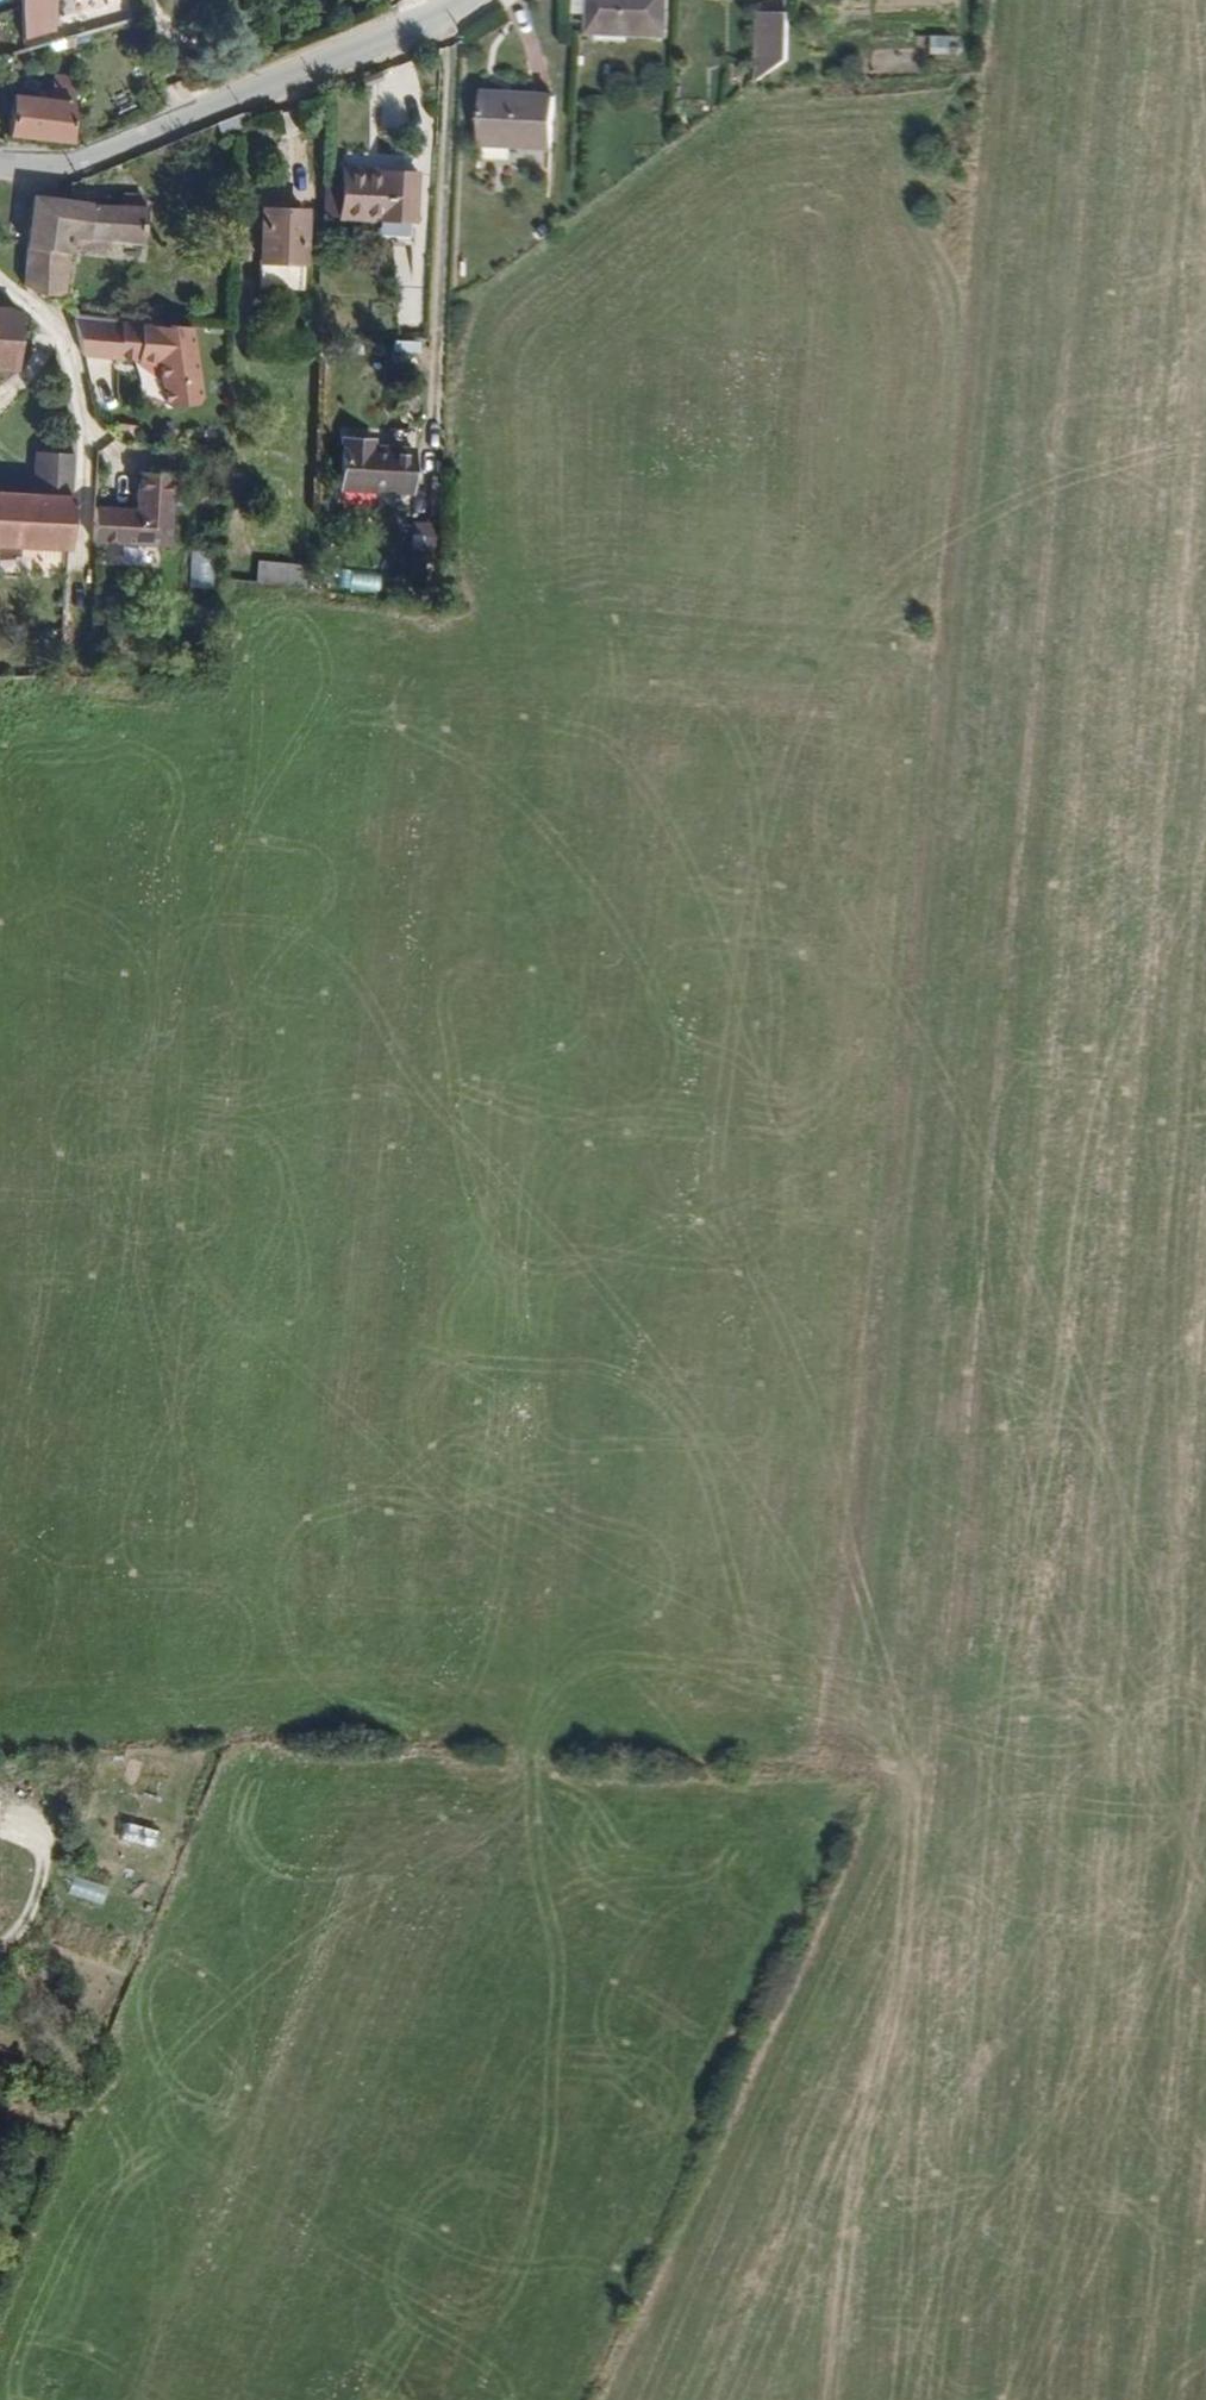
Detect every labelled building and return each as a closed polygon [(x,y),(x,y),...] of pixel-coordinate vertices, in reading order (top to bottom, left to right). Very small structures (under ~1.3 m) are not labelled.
[(71,0),(40,0),(40,10),(43,37),(72,31),(71,0)] [(690,0),(611,0),(611,32),(690,33),(690,0)] [(807,62),(809,10),(778,11),(777,84),(807,62)] [(14,45),(12,19),(0,20),(0,47),(14,45)] [(929,36),(929,54),(949,54),(949,36),(929,36)] [(76,129),(81,65),(52,64),(49,85),(24,83),(21,127),(76,129)] [(574,150),(575,98),(500,94),(499,147),(574,150)] [(434,214),(436,163),(364,160),(363,210),(434,214)] [(155,234),(159,179),(131,176),(129,190),(71,183),(39,180),(33,237),(71,244),(113,249),(116,231),(155,234)] [(323,301),(325,224),(282,221),(280,300),(323,301)] [(64,281),(71,244),(33,237),(29,274),(64,281)] [(208,387),(208,316),(74,303),(84,345),(161,350),(172,389),(177,391),(204,393),(208,387)] [(21,316),(0,308),(0,372),(21,374),(21,316)] [(80,466),(80,427),(44,427),(44,467),(80,466)] [(429,483),(430,440),(389,437),(390,429),(359,428),(357,480),(429,483)] [(177,536),(178,459),(143,459),(144,501),(102,501),(101,534),(177,536)] [(80,466),(44,467),(0,467),(0,531),(80,531),(80,466)] [(188,550),(187,587),(210,588),(212,551),(188,550)] [(319,583),(321,559),(276,557),(276,577),(319,583)] [(3,1837),(16,1803),(0,1797),(0,1836),(3,1837)] [(152,1847),(156,1831),(124,1823),(120,1839),(152,1847)] [(99,1905),(106,1886),(71,1875),(65,1894),(99,1905)]
